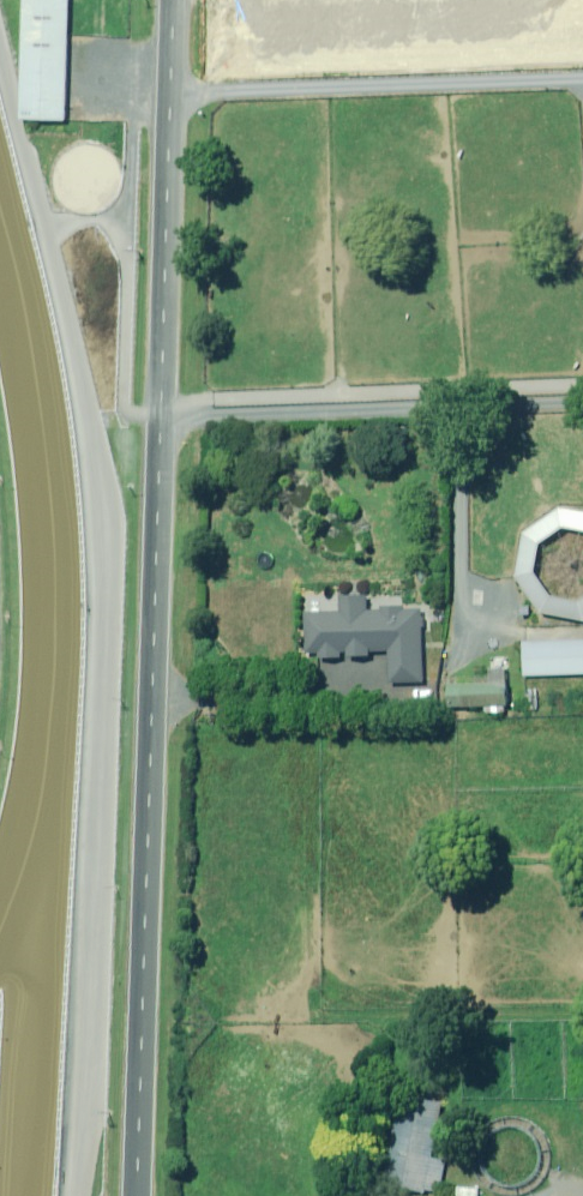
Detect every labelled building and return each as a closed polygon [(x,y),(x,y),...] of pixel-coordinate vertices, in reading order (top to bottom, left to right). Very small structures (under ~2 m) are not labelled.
[(66,0),(22,0),(17,118),(60,120),(66,0)] [(530,534),(530,536),(524,577),(549,614),(582,622),(582,511),(566,508),(530,534)] [(350,659),(351,651),(356,651),(355,656),(377,657),(378,651),(398,652),(397,682),(430,683),(432,606),(393,605),(393,598),(349,596),(349,612),(314,611),(313,655),(326,655),(326,658),(350,659)] [(531,643),(532,677),(582,675),(582,641),(531,643)] [(517,706),(516,683),(456,686),(457,708),(517,706)] [(391,1186),(433,1195),(434,1190),(447,1193),(453,1161),(439,1158),(451,1100),(411,1091),(391,1186)]
